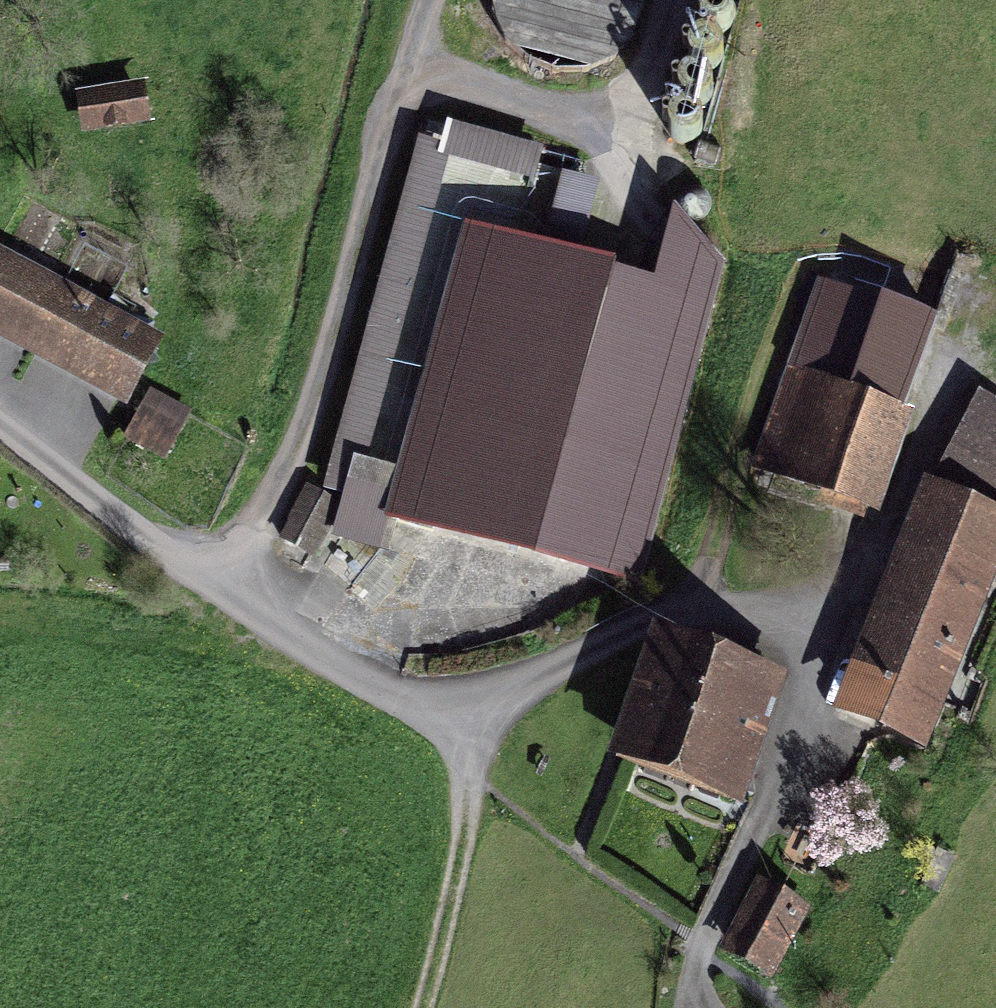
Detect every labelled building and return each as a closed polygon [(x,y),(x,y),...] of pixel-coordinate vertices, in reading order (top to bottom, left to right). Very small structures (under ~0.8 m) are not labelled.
[(587,86),(612,77),(632,61),(642,46),(650,21),(649,0),(503,0),(501,14),(511,49),(528,69),(550,82),(587,86)] [(80,103),(84,148),(158,141),(154,96),(80,103)] [(453,174),(542,197),(551,162),(427,130),(334,490),(369,499),(453,174)] [(569,168),(559,201),(590,211),(601,178),(569,168)] [(470,232),(390,523),(652,595),(727,304),(470,232)] [(131,413),(166,336),(0,261),(0,353),(131,413)] [(819,283),(753,473),(881,517),(946,327),(819,283)] [(175,458),(191,412),(142,396),(126,441),(175,458)] [(931,483),(840,719),(944,758),(995,623),(995,508),(931,483)] [(609,768),(745,813),(789,680),(653,635),(609,768)] [(825,909),(764,882),(733,952),(793,979),(825,909)]
